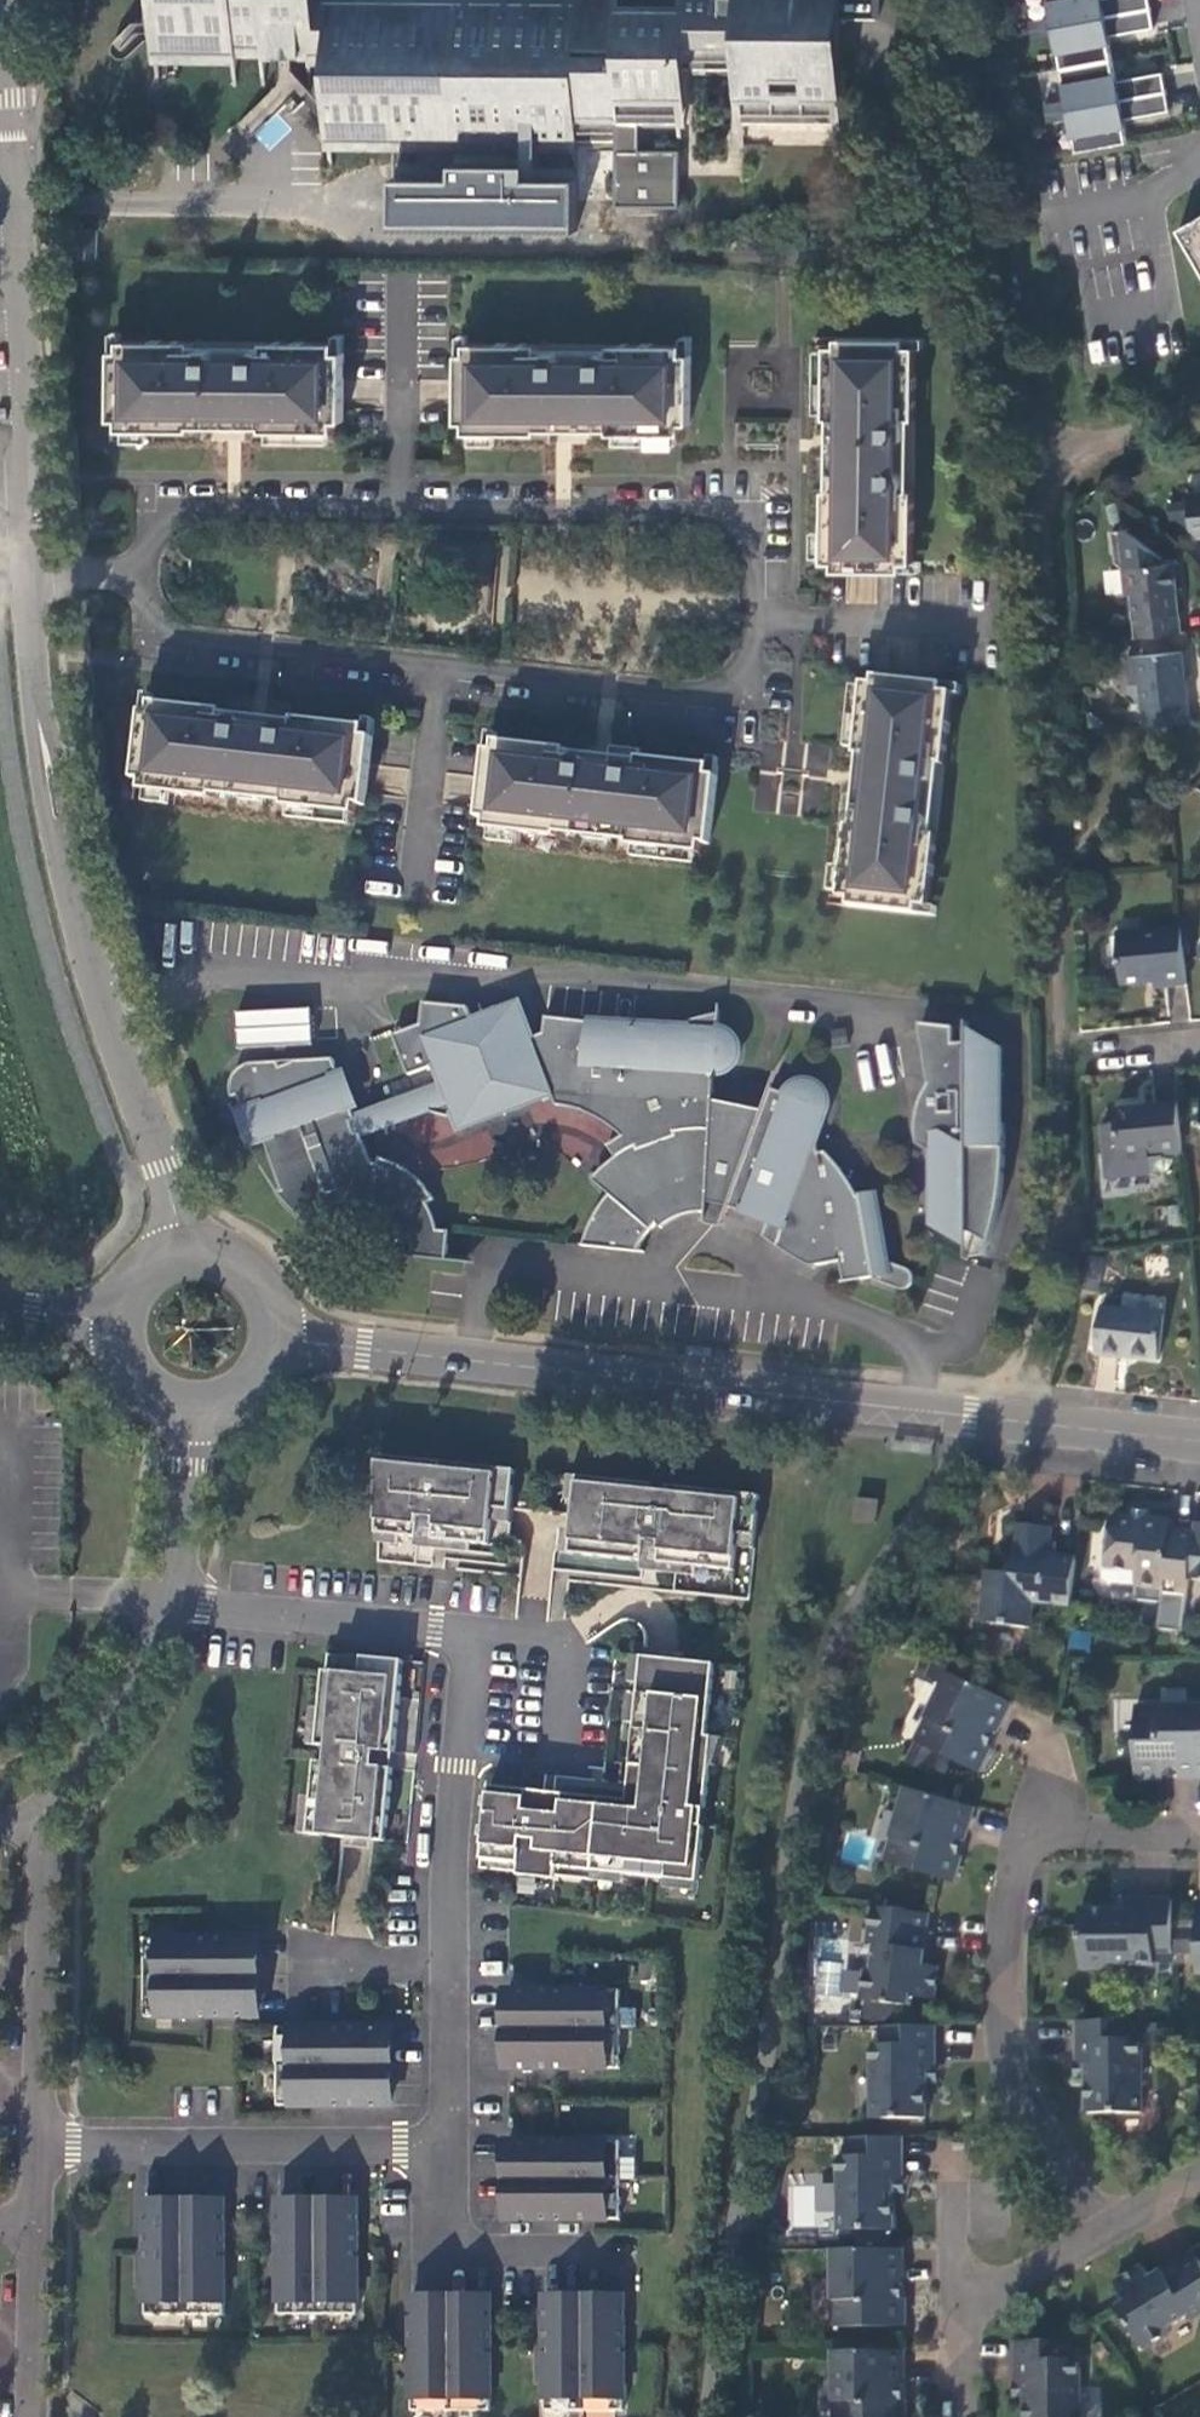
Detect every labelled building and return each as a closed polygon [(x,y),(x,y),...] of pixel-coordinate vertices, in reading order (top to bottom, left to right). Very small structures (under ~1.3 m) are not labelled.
[(156,46),(330,48),(328,134),(572,138),(573,130),(617,131),(614,205),(677,207),(678,152),(638,151),(638,113),(678,114),(679,59),(740,60),(739,113),(831,115),(833,12),(873,13),(873,0),(156,0),(156,46)] [(1054,41),(1055,41),(1061,73),(1060,73),(1069,124),(1071,124),(1073,140),(1123,131),(1121,115),(1122,115),(1120,104),(1128,103),(1129,107),(1165,100),(1163,91),(1160,74),(1158,62),(1122,68),(1123,73),(1114,74),(1112,64),(1111,63),(1105,31),(1107,32),(1105,21),(1113,19),(1114,24),(1149,17),(1147,5),(1146,0),(1047,0),(1054,41)] [(252,133),(268,149),(290,128),(275,112),(252,133)] [(1172,218),(1199,262),(1199,203),(1172,218)] [(79,230),(79,260),(99,260),(98,230),(79,230)] [(195,335),(122,334),(122,346),(114,346),(113,414),(120,414),(120,425),(193,425),(193,415),(210,415),(210,401),(225,401),(225,415),(264,415),(264,426),(337,427),(336,417),(345,417),(345,348),(338,348),(338,338),(265,337),(265,348),(262,349),(261,347),(260,346),(258,346),(257,345),(255,346),(254,346),(252,347),(251,347),(250,348),(249,349),(248,350),(247,352),(247,354),(247,355),(214,354),(214,345),(195,345),(195,335)] [(917,417),(918,344),(907,344),(907,336),(838,335),(838,343),(827,342),(827,416),(837,416),(837,433),(851,433),(851,447),(837,447),(837,486),(826,486),(825,559),(835,559),(835,567),(904,568),(904,560),(915,561),(916,488),(904,487),(904,484),(905,483),(906,482),(906,481),(906,479),(906,478),(906,476),(906,474),(905,473),(904,472),(903,471),(901,470),(900,469),(898,469),(897,469),(897,436),(908,436),(907,417),(917,417)] [(541,339),(469,339),(468,349),(461,350),(459,418),(467,418),(467,429),(540,429),(540,418),(557,419),(557,405),(572,405),(571,418),(610,419),(610,430),(683,431),(683,420),(691,421),(692,352),(684,352),(684,341),(612,340),(612,353),(609,352),(608,351),(606,350),(605,350),(604,349),(602,349),(600,350),(599,350),(598,351),(596,352),(595,353),(594,354),(594,356),(594,357),(593,359),(560,359),(561,349),(541,348),(541,339)] [(225,401),(210,401),(210,415),(225,415),(225,401)] [(572,405),(557,405),(557,419),(571,418),(572,405)] [(837,433),(837,447),(851,447),(851,433),(837,433)] [(1182,486),(1188,530),(1199,528),(1199,484),(1182,486)] [(1130,594),(1133,633),(1175,628),(1169,558),(1121,562),(1123,590),(1130,594)] [(1145,675),(1149,719),(1195,715),(1191,673),(1185,674),(1182,643),(1136,647),(1139,675),(1145,675)] [(943,690),(944,682),(876,674),(875,681),(864,680),(857,753),(867,754),(865,771),(879,772),(877,786),(864,785),(859,824),(848,822),(840,895),(850,896),(849,904),(917,912),(918,904),(929,905),(938,834),(926,832),(926,829),(927,828),(928,827),(929,826),(929,824),(929,822),(929,821),(929,819),(928,818),(927,817),(927,815),(925,815),(923,814),(922,813),(921,813),(925,780),(934,782),(936,762),(946,763),(954,691),(943,690)] [(224,704),(152,696),(151,707),(143,707),(135,774),(143,775),(141,786),(214,795),(215,783),(285,791),(284,802),(356,810),(357,800),(365,801),(373,733),(366,732),(367,721),(294,712),(293,724),(291,724),(289,724),(288,722),(287,721),(285,721),(283,721),(282,721),(280,722),(279,722),(277,723),(276,724),(276,725),(275,727),(274,728),(274,729),(269,729),(270,720),(223,714),(224,704)] [(569,745),(496,736),(495,747),(487,745),(479,814),(487,815),(486,826),(558,834),(559,823),(629,831),(628,842),(700,850),(702,840),(709,841),(718,772),(710,771),(711,761),(641,753),(641,746),(611,742),(609,759),(568,754),(569,745)] [(879,772),(865,771),(864,785),(877,786),(879,772)] [(1165,981),(1185,979),(1180,922),(1117,927),(1121,977),(1144,975),(1164,973),(1165,981)] [(303,1212),(322,1225),(327,1216),(333,1212),(329,1198),(343,1194),(355,1194),(366,1196),(376,1202),(384,1209),(392,1221),(394,1232),(403,1233),(403,1243),(439,1246),(441,1220),(431,1218),(430,1208),(424,1194),(429,1190),(419,1177),(399,1159),(388,1153),(376,1149),(373,1155),(368,1154),(357,1124),(420,1102),(432,1105),(452,1110),(451,1106),(543,1072),(548,1086),(552,1098),(572,1101),(586,1107),(600,1114),(617,1127),(603,1137),(611,1149),(602,1156),(595,1163),(588,1172),(603,1187),(589,1209),(582,1223),(578,1238),(633,1244),(642,1226),(651,1215),(656,1220),(677,1206),(700,1202),(703,1194),(724,1198),(763,1213),(758,1227),(773,1239),(803,1258),(835,1253),(839,1274),(867,1268),(868,1272),(886,1279),(894,1281),(900,1280),(906,1277),(907,1273),(907,1267),(902,1261),(881,1253),(870,1185),(853,1187),(839,1165),(822,1143),(813,1144),(812,1133),(822,1105),(824,1094),(822,1086),(819,1081),(813,1075),(804,1072),(794,1073),(786,1076),(779,1084),(766,1080),(762,1093),(710,1082),(711,1065),(718,1064),(726,1059),(732,1054),(735,1047),(735,1038),(732,1031),(728,1026),(722,1021),(714,1020),(713,1005),(700,1007),(681,1014),(661,1023),(633,1014),(632,1022),(592,1013),(541,1008),(539,1025),(528,1029),(514,993),(468,1010),(462,998),(418,993),(415,1016),(390,1027),(404,1067),(430,1057),(437,1076),(350,1109),(329,1051),(292,1053),(276,1059),(274,1054),(256,1055),(240,1057),(234,1062),(229,1069),(227,1079),(228,1090),(234,1087),(247,1122),(257,1118),(279,1182),(274,1185),(285,1196),(303,1212)] [(236,1047),(311,1042),(308,1006),(233,1011),(236,1047)] [(963,1020),(915,1016),(922,1055),(925,1074),(916,1094),(912,1109),(912,1123),(913,1137),(938,1152),(928,1170),(938,1176),(929,1195),(938,1201),(928,1219),(956,1235),(963,1224),(984,1236),(992,1205),(997,1173),(999,1116),(988,1108),(997,1090),(987,1083),(997,1066),(987,1059),(997,1040),(963,1020)] [(455,1121),(548,1086),(543,1072),(451,1106),(452,1110),(455,1121)] [(1166,1148),(1181,1147),(1177,1099),(1139,1103),(1118,1105),(1122,1152),(1166,1148)] [(1166,1148),(1122,1152),(1124,1177),(1169,1172),(1166,1148)] [(720,1211),(724,1198),(703,1194),(700,1202),(699,1207),(720,1211)] [(1164,1305),(1102,1299),(1098,1342),(1114,1344),(1160,1348),(1164,1305)] [(514,1470),(375,1457),(374,1534),(415,1538),(417,1538),(419,1517),(435,1519),(433,1540),(434,1540),(489,1545),(491,1521),(492,1509),(510,1511),(514,1470)] [(758,1494),(577,1476),(569,1553),(640,1560),(642,1561),(644,1540),(659,1542),(657,1562),(659,1562),(733,1569),(736,1545),(737,1533),(754,1535),(758,1494)] [(879,1499),(855,1496),(852,1519),(877,1521),(879,1499)] [(492,1509),(491,1521),(509,1523),(510,1511),(492,1509)] [(1155,1600),(1179,1602),(1182,1574),(1187,1527),(1164,1525),(1165,1514),(1135,1511),(1134,1519),(1128,1518),(1128,1515),(1111,1514),(1103,1513),(1097,1575),(1129,1578),(1157,1580),(1156,1589),(1155,1600)] [(417,1538),(415,1538),(415,1547),(433,1549),(434,1540),(433,1540),(435,1519),(419,1517),(417,1538)] [(1189,1517),(1187,1527),(1182,1574),(1199,1575),(1199,1518),(1189,1517)] [(1030,1598),(1064,1600),(1069,1550),(1044,1548),(1047,1523),(1026,1521),(1010,1520),(1006,1568),(981,1566),(976,1617),(1028,1622),(1030,1598)] [(754,1535),(737,1533),(736,1545),(753,1547),(754,1535)] [(642,1561),(640,1560),(640,1570),(658,1572),(659,1562),(657,1562),(659,1542),(644,1540),(642,1561)] [(1128,1587),(1156,1589),(1157,1580),(1129,1578),(1128,1587)] [(359,1674),(361,1657),(349,1656),(347,1673),(359,1674)] [(528,1790),(490,1786),(483,1860),(519,1864),(518,1875),(554,1879),(555,1867),(592,1871),(698,1881),(712,1736),(707,1735),(714,1663),(642,1656),(631,1765),(640,1766),(637,1785),(653,1786),(651,1802),(563,1793),(561,1814),(526,1810),(528,1790)] [(347,1673),(325,1671),(325,1672),(318,1747),(329,1748),(327,1762),(316,1761),(310,1835),(386,1843),(393,1769),(375,1768),(377,1752),(394,1754),(403,1661),(361,1657),(359,1674),(347,1673)] [(945,1666),(931,1659),(924,1674),(938,1681),(945,1666)] [(1007,1696),(945,1666),(938,1681),(911,1737),(912,1737),(902,1757),(923,1767),(932,1747),(973,1767),(973,1766),(980,1764),(987,1749),(985,1743),(985,1742),(980,1739),(988,1725),(992,1727),(997,1718),(1007,1696)] [(1199,1767),(1199,1701),(1132,1702),(1133,1773),(1150,1773),(1162,1767),(1162,1763),(1175,1763),(1175,1767),(1188,1767),(1199,1767)] [(375,1768),(393,1769),(394,1754),(377,1752),(375,1768)] [(958,1825),(965,1801),(902,1782),(880,1857),(940,1876),(950,1874),(956,1855),(943,1851),(949,1833),(956,1833),(958,1825)] [(555,1867),(554,1879),(591,1882),(592,1871),(555,1867)] [(1109,1888),(1109,1903),(1124,1903),(1124,1892),(1124,1888),(1109,1888)] [(1148,1947),(1168,1947),(1168,1944),(1167,1920),(1167,1892),(1124,1892),(1124,1903),(1109,1903),(1076,1903),(1076,1917),(1076,1957),(1080,1956),(1085,1962),(1097,1962),(1104,1956),(1148,1956),(1148,1947)] [(917,1960),(922,1909),(865,1902),(862,1926),(871,1926),(868,1959),(861,1967),(858,1993),(906,1997),(906,1990),(929,1992),(931,1974),(932,1961),(917,1960)] [(1193,1919),(1167,1920),(1168,1944),(1193,1943),(1193,1919)] [(146,1937),(146,2018),(258,2018),(258,1937),(146,1937)] [(619,2070),(619,1988),(507,1989),(507,2070),(619,2070)] [(1129,2022),(1129,2011),(1064,2011),(1064,2040),(1064,2053),(1073,2053),(1073,2068),(1073,2103),(1139,2102),(1138,2029),(1123,2029),(1123,2022),(1129,2022)] [(930,2063),(929,2019),(874,2020),(875,2031),(880,2031),(880,2041),(866,2041),(868,2113),(923,2112),(923,2091),(923,2076),(922,2063),(930,2063)] [(280,2026),(280,2107),(392,2107),(392,2026),(280,2026)] [(1060,2068),(1073,2068),(1073,2053),(1064,2053),(1059,2053),(1060,2068)] [(935,2063),(930,2063),(922,2063),(923,2076),(935,2076),(935,2063)] [(898,2161),(898,2130),(846,2131),(847,2144),(851,2144),(852,2152),(836,2152),(837,2226),(890,2226),(890,2189),(890,2178),(899,2178),(898,2161)] [(619,2140),(507,2140),(507,2221),(619,2221),(619,2140)] [(902,2178),(899,2178),(890,2178),(890,2189),(902,2189),(902,2178)] [(145,2202),(145,2314),(226,2314),(225,2202),(145,2202)] [(359,2202),(278,2202),(278,2314),(359,2314),(359,2202)] [(1184,2230),(1141,2257),(1133,2244),(1121,2251),(1105,2262),(1117,2281),(1109,2286),(1144,2342),(1164,2329),(1166,2320),(1199,2298),(1199,2299),(1199,2257),(1184,2230)] [(898,2256),(898,2242),(828,2243),(831,2325),(898,2323),(904,2317),(905,2301),(895,2297),(895,2283),(899,2279),(898,2256)] [(625,2297),(544,2298),(544,2409),(625,2409),(625,2297)] [(492,2298),(411,2298),(411,2410),(492,2410),(492,2298)] [(1013,2335),(1014,2378),(1023,2378),(1023,2391),(1024,2416),(1076,2416),(1074,2353),(1061,2353),(1061,2333),(1034,2334),(1013,2335)] [(900,2345),(834,2346),(835,2416),(906,2416),(905,2401),(897,2397),(897,2380),(901,2380),(900,2361),(900,2345)] [(1009,2392),(1023,2391),(1023,2378),(1014,2378),(1009,2379),(1009,2392)]
